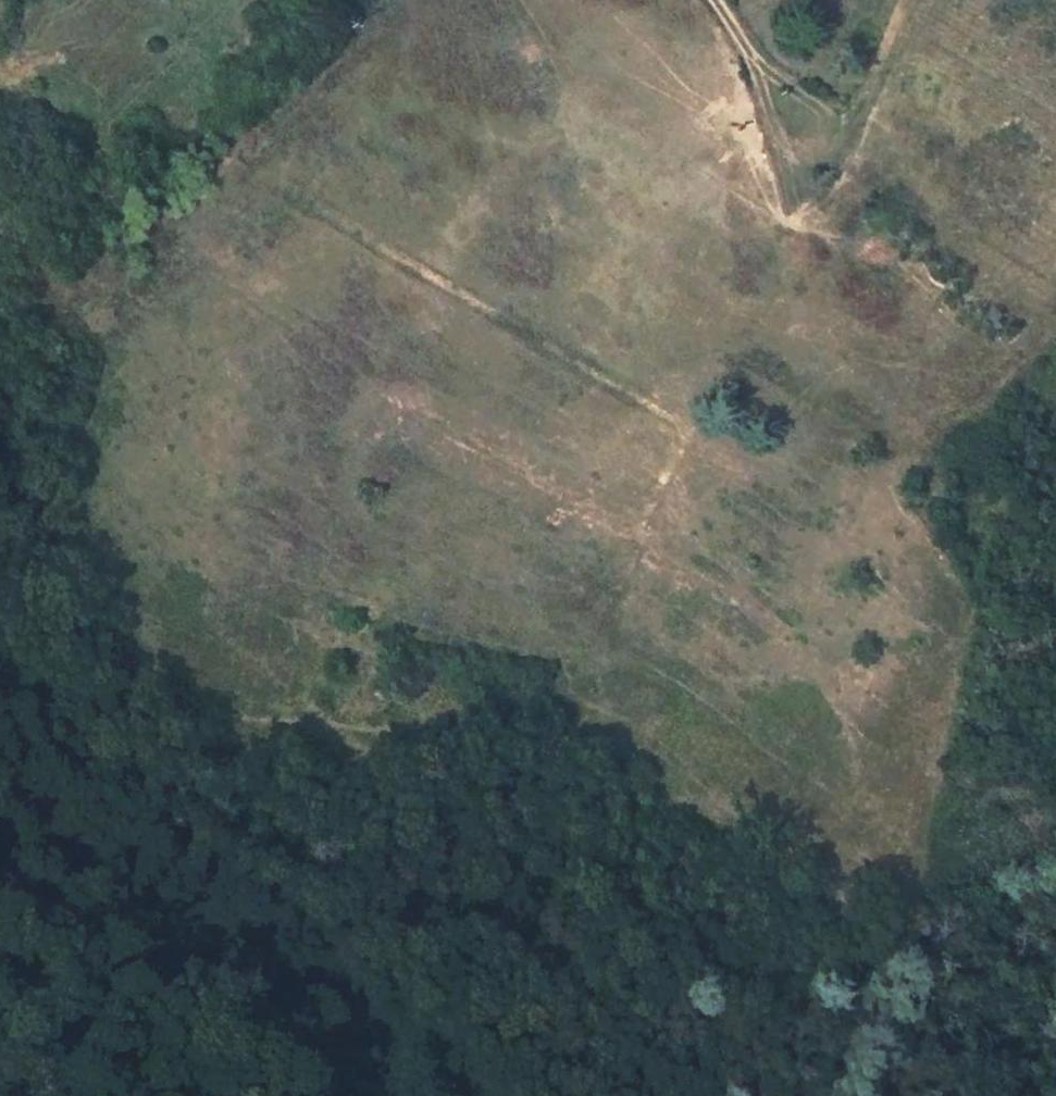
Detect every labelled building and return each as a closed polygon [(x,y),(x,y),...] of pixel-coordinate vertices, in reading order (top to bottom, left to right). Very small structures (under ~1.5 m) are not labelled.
[(724,380),(720,388),(722,390),(734,395),(738,387),(724,380)]
